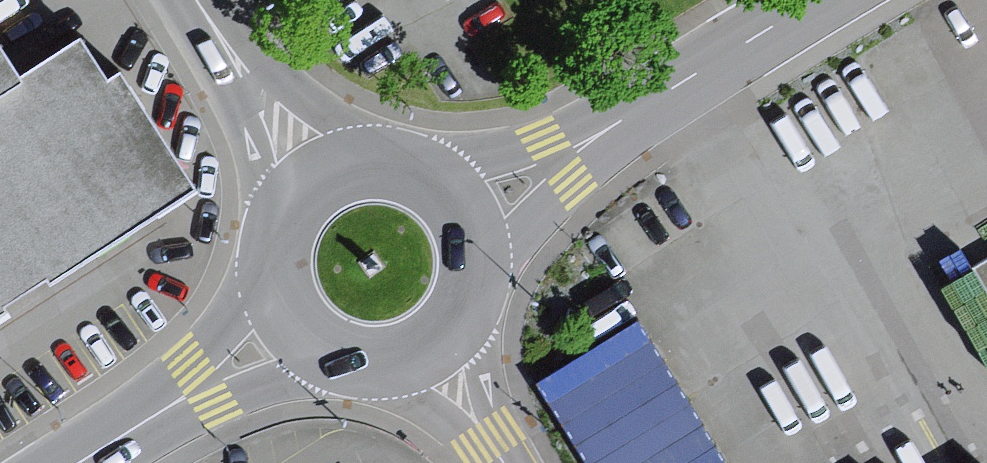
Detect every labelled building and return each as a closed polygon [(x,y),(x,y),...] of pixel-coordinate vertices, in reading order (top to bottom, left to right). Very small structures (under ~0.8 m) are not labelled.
[(202,211),(120,82),(96,97),(57,34),(17,60),(0,34),(0,339),(202,211)] [(977,253),(986,272),(986,248),(977,253)] [(537,371),(592,462),(733,462),(642,310),(537,371)]
